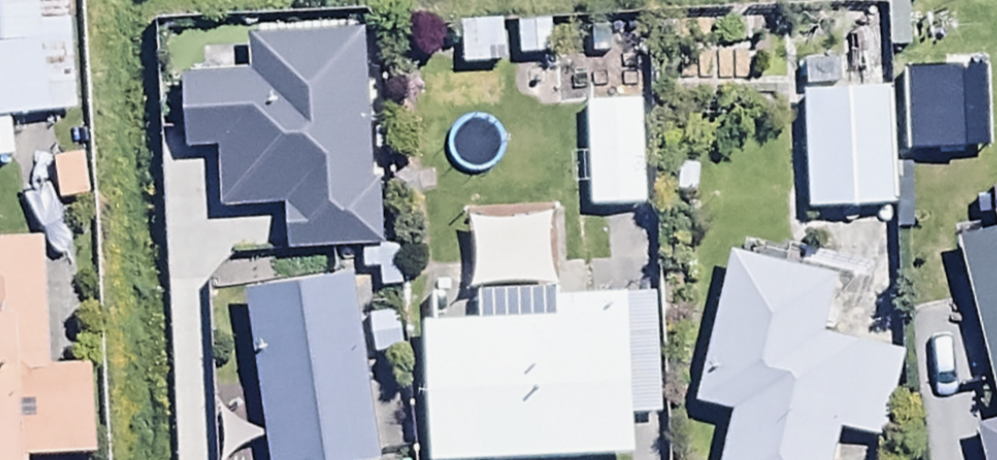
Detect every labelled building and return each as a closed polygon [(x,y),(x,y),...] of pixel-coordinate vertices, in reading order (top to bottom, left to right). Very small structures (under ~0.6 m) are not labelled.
[(75,128),(73,0),(0,0),(0,129),(75,128)] [(533,28),(462,27),(461,73),(533,74),(533,28)] [(253,82),(188,85),(189,163),(224,162),(226,220),(290,217),(291,264),(386,260),(383,189),(374,190),(368,45),(251,50),(253,82)] [(992,73),(904,74),(905,165),(993,164),(992,73)] [(809,96),(811,219),(902,217),(900,95),(809,96)] [(646,108),(590,110),(593,216),(649,214),(646,108)] [(965,250),(996,380),(996,242),(965,250)] [(98,377),(54,378),(49,250),(0,252),(0,459),(101,459),(98,377)] [(697,413),(736,422),(728,459),(840,459),(845,441),(885,450),(903,364),(824,347),(837,285),(733,262),(697,413)] [(245,299),(269,459),(383,459),(357,282),(245,299)] [(432,459),(638,459),(637,422),(664,422),(660,303),(564,305),(563,293),(478,296),(479,329),(427,330),(432,459)] [(980,435),(986,459),(996,459),(996,431),(980,435)]
